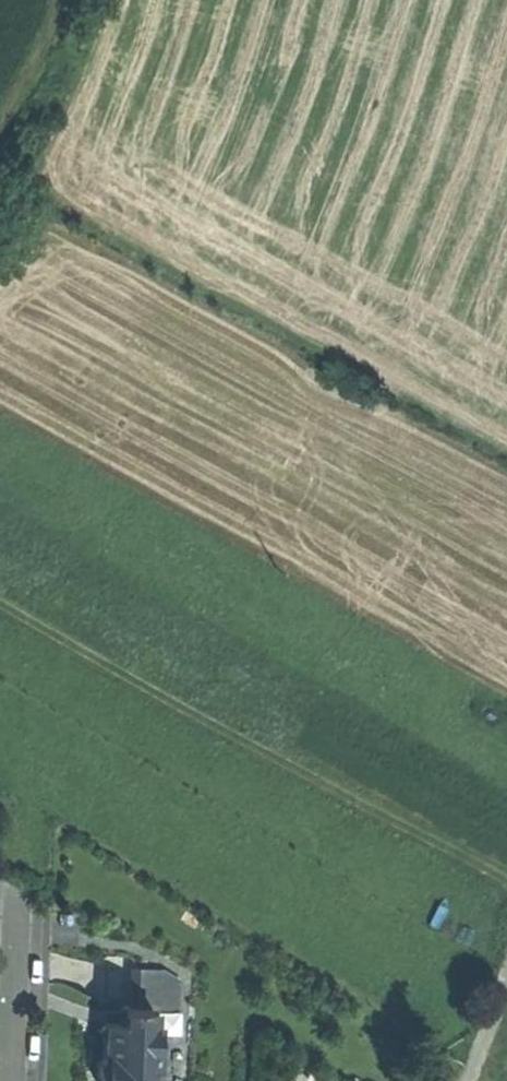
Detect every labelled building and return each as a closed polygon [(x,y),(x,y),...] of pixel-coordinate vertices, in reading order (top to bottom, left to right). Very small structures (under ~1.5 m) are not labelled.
[(138,969),(137,1008),(150,1009),(175,1010),(176,977),(164,969),(138,969)] [(151,1066),(154,1066),(155,1023),(150,1023),(150,1009),(137,1008),(127,1007),(125,1010),(124,1022),(105,1021),(97,1029),(105,1038),(104,1048),(103,1056),(98,1063),(98,1077),(100,1080),(150,1080),(151,1066)]
